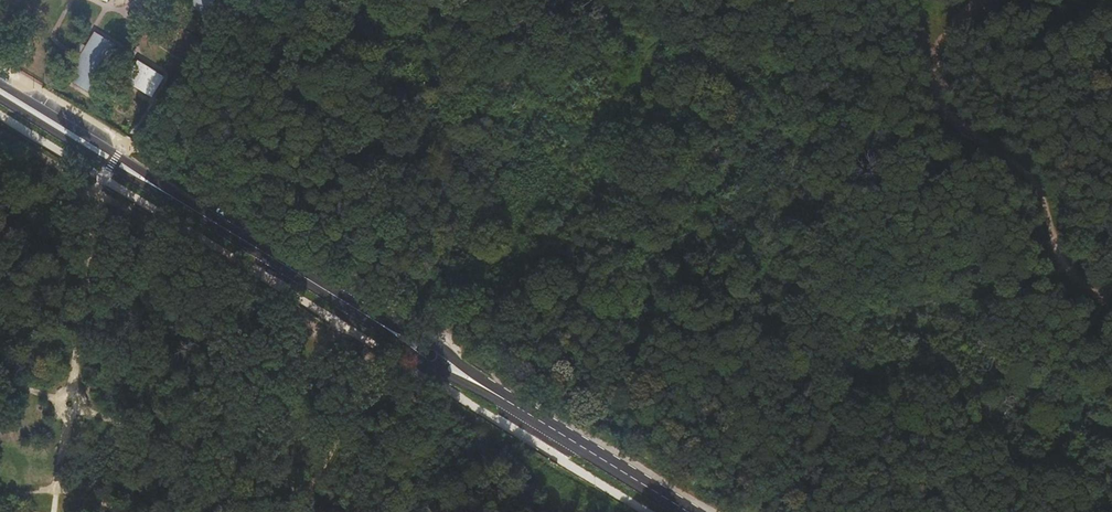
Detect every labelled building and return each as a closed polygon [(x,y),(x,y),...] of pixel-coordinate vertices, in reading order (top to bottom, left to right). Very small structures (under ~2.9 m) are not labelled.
[(204,15),(214,0),(182,0),(204,15)] [(192,34),(197,25),(179,12),(173,21),(192,34)] [(74,53),(75,63),(65,82),(91,97),(94,99),(114,67),(123,51),(94,33),(85,47),(79,44),(74,53)] [(151,96),(161,80),(139,65),(128,81),(151,96)]
